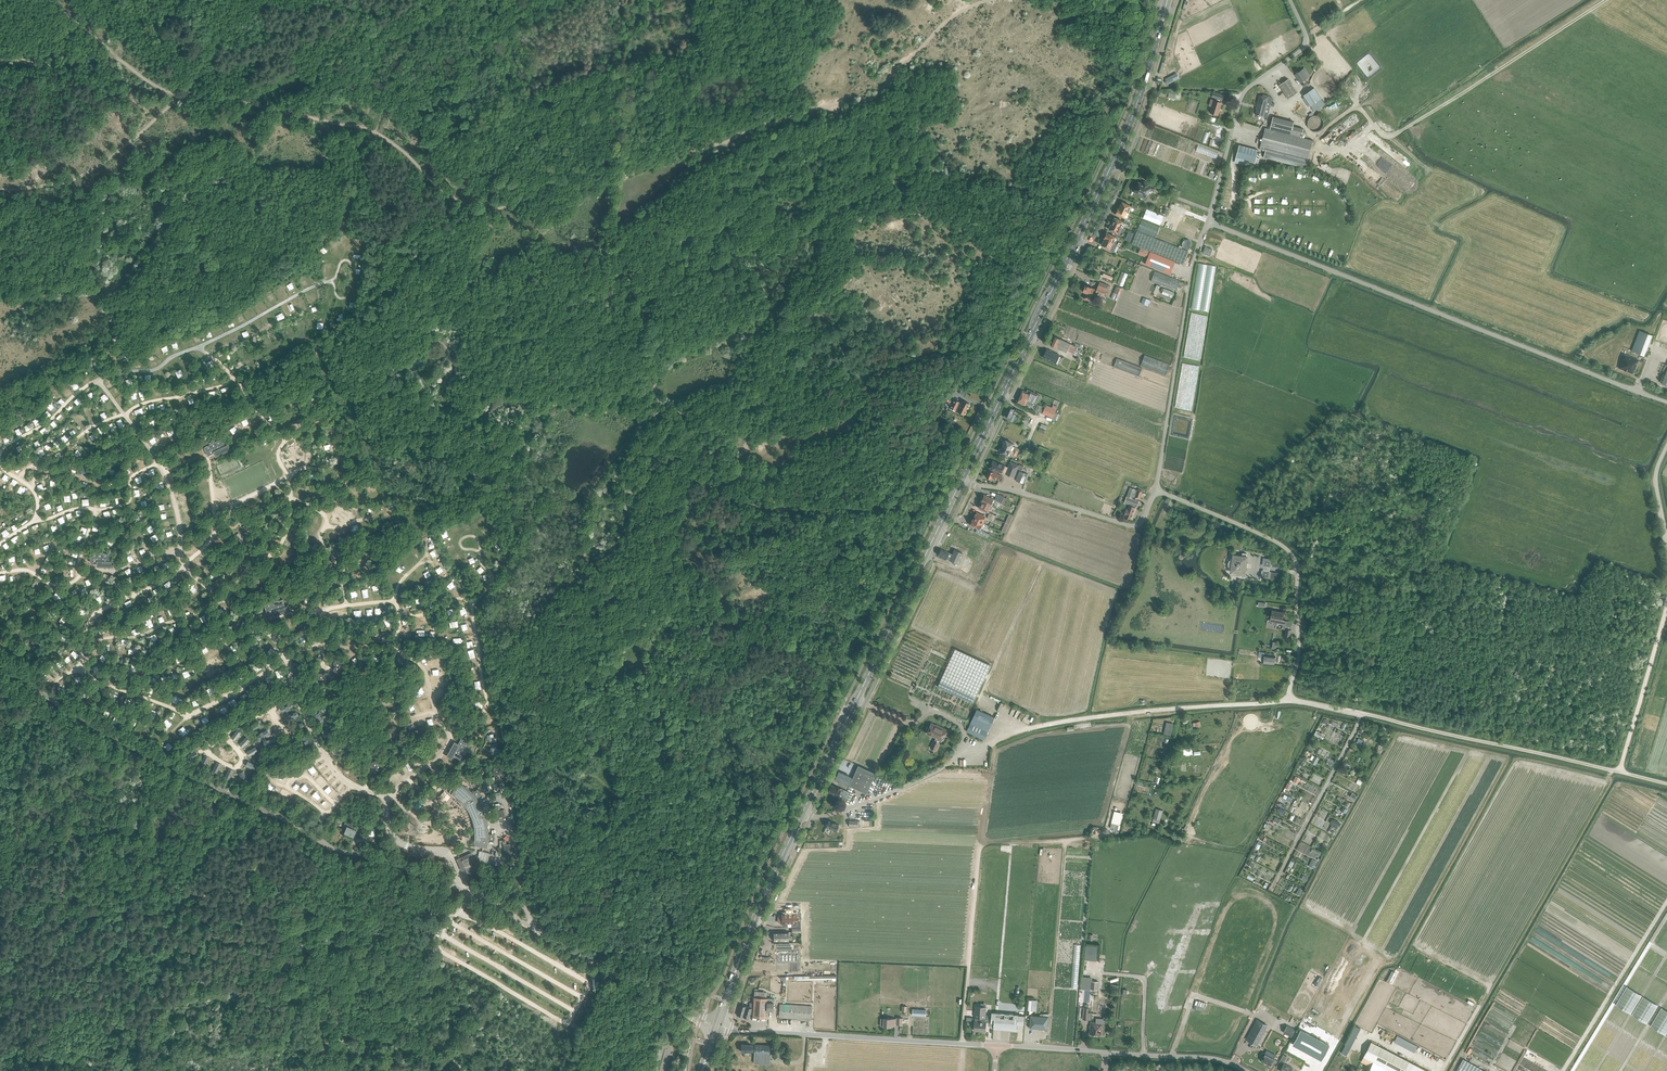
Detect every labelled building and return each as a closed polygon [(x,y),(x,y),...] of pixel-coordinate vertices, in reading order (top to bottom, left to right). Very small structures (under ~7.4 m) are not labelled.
[(1294,74),(1300,83),(1310,76),(1304,68),(1294,74)] [(1176,73),(1165,79),(1168,84),(1169,83),(1179,78),(1176,73)] [(1279,85),(1278,85),(1288,99),(1297,92),(1288,79),(1286,80),(1279,85)] [(1321,98),(1314,87),(1303,95),(1310,106),(1321,98)] [(1175,99),(1177,90),(1171,89),(1170,94),(1169,93),(1168,98),(1175,99)] [(1221,100),(1222,100),(1224,94),(1213,91),(1213,92),(1211,97),(1215,98),(1214,100),(1220,102),(1221,100)] [(1210,112),(1218,115),(1222,102),(1220,102),(1214,100),(1213,99),(1211,99),(1209,106),(1211,107),(1210,112)] [(1255,114),(1267,117),(1269,109),(1265,108),(1266,104),(1270,105),(1271,102),(1260,99),(1259,102),(1258,102),(1255,114)] [(1323,123),(1323,122),(1322,120),(1322,119),(1321,118),(1320,117),(1318,116),(1317,116),(1316,115),(1314,116),(1313,116),(1311,117),(1310,117),(1309,119),(1309,120),(1308,121),(1308,123),(1308,124),(1309,125),(1309,126),(1310,128),(1311,129),(1312,129),(1314,130),(1315,130),(1316,130),(1318,130),(1319,129),(1320,128),(1321,127),(1322,126),(1322,124),(1323,123)] [(1270,129),(1265,128),(1259,149),(1265,150),(1264,157),(1306,167),(1307,161),(1313,140),(1301,137),(1303,128),(1293,126),(1294,122),(1273,116),(1270,129)] [(1254,167),(1255,164),(1258,165),(1260,158),(1256,157),(1258,150),(1239,144),(1234,162),(1254,167)] [(1140,194),(1140,196),(1145,199),(1146,196),(1147,196),(1150,190),(1154,192),(1156,187),(1150,185),(1149,184),(1143,181),(1143,183),(1139,181),(1136,186),(1135,186),(1133,187),(1132,189),(1133,191),(1140,194)] [(1131,206),(1122,202),(1119,207),(1129,212),(1132,207),(1131,207),(1131,206)] [(1118,208),(1116,213),(1125,218),(1125,217),(1126,218),(1125,219),(1132,223),(1134,220),(1132,219),(1127,216),(1129,212),(1119,207),(1119,208),(1118,208)] [(1164,216),(1146,208),(1142,217),(1160,224),(1164,216)] [(1123,221),(1114,217),(1112,223),(1122,228),(1124,223),(1129,225),(1131,222),(1132,223),(1125,219),(1123,222),(1123,221)] [(1159,227),(1141,219),(1137,229),(1155,237),(1159,227)] [(1112,223),(1109,229),(1118,233),(1119,234),(1122,228),(1112,223)] [(1132,244),(1150,251),(1175,261),(1183,264),(1188,251),(1138,231),(1132,244)] [(1106,232),(1103,238),(1104,238),(1104,239),(1113,243),(1116,237),(1106,232)] [(1117,245),(1113,243),(1104,239),(1103,242),(1102,241),(1101,244),(1102,244),(1101,245),(1106,247),(1106,249),(1106,248),(1109,250),(1110,249),(1114,251),(1117,245)] [(1210,256),(1212,248),(1205,246),(1203,253),(1210,256)] [(1137,261),(1140,253),(1127,247),(1124,256),(1137,261)] [(1170,274),(1175,261),(1150,251),(1145,264),(1170,274)] [(1122,271),(1117,284),(1122,286),(1127,274),(1122,271)] [(1180,280),(1155,271),(1151,281),(1176,291),(1180,280)] [(1085,292),(1083,298),(1089,301),(1091,295),(1094,296),(1095,292),(1104,296),(1108,286),(1110,287),(1110,285),(1100,281),(1099,283),(1098,286),(1096,289),(1094,288),(1085,285),(1083,291),(1085,292)] [(1121,288),(1116,286),(1111,298),(1117,300),(1121,288)] [(1161,293),(1172,297),(1174,292),(1164,288),(1161,293)] [(1147,306),(1150,300),(1143,297),(1141,303),(1147,306)] [(280,320),(285,317),(281,311),(277,314),(280,320)] [(1631,351),(1640,354),(1644,355),(1652,334),(1639,330),(1631,351)] [(1066,352),(1070,343),(1054,336),(1050,344),(1066,352)] [(1047,349),(1043,357),(1056,363),(1059,355),(1047,349)] [(1624,354),(1619,368),(1632,373),(1634,369),(1634,370),(1638,360),(1624,354)] [(1166,375),(1170,365),(1145,355),(1141,365),(1166,375)] [(1139,376),(1142,367),(1117,358),(1114,367),(1139,376)] [(180,380),(185,377),(180,369),(175,371),(180,380)] [(1022,391),(1020,396),(1031,401),(1033,402),(1037,394),(1028,390),(1027,392),(1023,390),(1023,391),(1022,391)] [(104,402),(109,398),(105,393),(100,397),(104,402)] [(1020,396),(1018,401),(1025,405),(1026,402),(1032,405),(1033,402),(1031,401),(1020,396)] [(954,410),(958,402),(954,399),(949,407),(954,410)] [(52,400),(48,405),(52,409),(56,404),(52,400)] [(956,411),(964,414),(969,404),(962,400),(956,411)] [(1053,417),(1052,418),(1057,420),(1060,414),(1055,412),(1056,409),(1046,405),(1045,407),(1042,406),(1040,412),(1053,417)] [(1005,412),(1005,413),(1005,414),(1004,414),(1003,417),(1007,418),(1012,421),(1014,419),(1016,420),(1017,417),(1015,416),(1016,415),(1012,413),(1013,411),(1014,409),(1008,406),(1006,411),(1005,412)] [(81,428),(86,426),(84,420),(78,422),(81,428)] [(206,451),(211,448),(213,452),(228,444),(226,439),(222,440),(218,434),(201,443),(206,451)] [(84,435),(79,439),(83,444),(88,441),(84,435)] [(1006,440),(1004,441),(1003,442),(1004,443),(1003,446),(1017,453),(1019,449),(1014,447),(1013,446),(1014,444),(1013,443),(1006,440)] [(1018,453),(1017,453),(1003,446),(1002,448),(1000,449),(1000,450),(1000,452),(1007,456),(1008,456),(1009,453),(1015,456),(1016,456),(1018,453)] [(58,458),(65,452),(63,449),(55,455),(58,458)] [(1005,473),(1014,477),(1017,468),(1022,470),(1024,466),(1019,464),(1018,465),(1010,461),(1008,467),(993,461),(990,468),(999,472),(999,471),(1005,473)] [(997,478),(999,479),(1001,475),(993,472),(989,470),(986,477),(991,479),(991,477),(997,479),(997,478)] [(1020,471),(1016,480),(1024,483),(1026,477),(1028,473),(1020,471)] [(140,476),(135,478),(138,484),(143,481),(140,476)] [(1124,502),(1137,507),(1139,500),(1132,498),(1133,494),(1135,495),(1135,496),(1140,498),(1142,492),(1130,487),(1127,496),(1126,496),(1124,502)] [(62,497),(65,503),(70,499),(67,494),(62,497)] [(1004,497),(998,494),(995,500),(1001,503),(1003,499),(1004,497)] [(982,501),(992,506),(993,504),(992,503),(994,499),(984,495),(982,500),(982,501)] [(991,509),(992,506),(982,501),(981,504),(980,504),(979,506),(979,507),(979,508),(988,512),(988,511),(988,512),(990,509),(991,509)] [(1125,515),(1125,517),(1133,520),(1137,508),(1129,505),(1128,509),(1126,508),(1124,514),(1125,515)] [(975,513),(974,515),(975,516),(974,519),(984,523),(985,521),(984,520),(986,517),(977,512),(976,513),(975,513)] [(486,515),(480,518),(483,523),(488,520),(486,515)] [(972,520),(970,524),(970,525),(980,529),(981,526),(982,526),(984,523),(974,519),(973,520),(972,520)] [(6,528),(1,532),(4,537),(10,533),(6,528)] [(153,541),(158,538),(155,533),(150,536),(153,541)] [(16,535),(12,538),(16,544),(20,540),(16,535)] [(492,545),(496,550),(500,547),(496,542),(492,545)] [(453,543),(447,546),(450,552),(455,549),(453,543)] [(938,552),(939,552),(938,555),(957,564),(962,553),(954,549),(952,554),(945,551),(944,551),(940,549),(940,550),(939,550),(938,552)] [(96,561),(96,566),(113,566),(113,560),(109,560),(109,552),(90,552),(90,561),(96,561)] [(453,556),(456,561),(461,559),(458,553),(453,556)] [(1229,561),(1228,562),(1228,564),(1228,566),(1229,567),(1229,568),(1230,568),(1230,573),(1239,574),(1239,577),(1243,578),(1244,575),(1245,575),(1248,556),(1246,555),(1246,553),(1242,553),(1242,555),(1232,554),(1231,559),(1230,559),(1229,561)] [(1271,567),(1272,559),(1263,558),(1262,565),(1271,567)] [(1270,579),(1271,571),(1261,570),(1260,578),(1270,579)] [(452,594),(457,588),(453,584),(447,590),(452,594)] [(267,611),(273,609),(275,613),(291,608),(289,602),(285,604),(283,596),(264,603),(267,611)] [(1285,625),(1285,624),(1287,625),(1291,626),(1292,622),(1286,621),(1286,620),(1283,619),(1284,612),(1272,610),(1270,618),(1277,620),(1276,623),(1285,625)] [(146,620),(150,628),(154,626),(151,618),(146,620)] [(128,652),(135,654),(136,647),(129,645),(128,652)] [(946,667),(937,686),(939,687),(973,703),(974,702),(982,684),(991,665),(955,648),(946,667)] [(1264,654),(1264,661),(1274,662),(1275,655),(1264,654)] [(188,669),(182,672),(185,678),(191,675),(188,669)] [(326,702),(322,706),(326,711),(330,707),(326,702)] [(292,703),(281,706),(282,711),(293,707),(292,703)] [(977,709),(966,731),(984,739),(994,718),(995,717),(994,717),(985,713),(982,711),(977,708),(977,709)] [(287,720),(299,716),(297,711),(286,716),(287,720)] [(174,723),(166,719),(164,724),(171,728),(174,723)] [(936,738),(935,741),(939,743),(940,740),(943,734),(948,736),(950,731),(936,724),(936,725),(931,723),(926,733),(936,738)] [(262,735),(259,737),(260,738),(270,733),(267,729),(260,732),(262,735)] [(498,740),(497,735),(494,736),(493,733),(488,734),(489,742),(498,740)] [(452,759),(454,756),(460,760),(470,743),(461,738),(458,744),(454,742),(446,757),(452,759)] [(939,743),(935,741),(934,740),(931,748),(936,750),(939,743)] [(163,745),(169,750),(172,747),(166,742),(163,745)] [(247,751),(249,756),(258,751),(256,746),(247,751)] [(197,750),(190,753),(192,758),(199,755),(197,750)] [(206,765),(210,757),(205,755),(201,762),(206,765)] [(1329,757),(1326,763),(1331,766),(1335,760),(1329,757)] [(218,772),(222,764),(217,761),(212,770),(218,772)] [(247,761),(246,766),(255,769),(257,764),(247,761)] [(858,765),(852,777),(848,786),(866,793),(875,773),(858,765)] [(229,779),(234,770),(229,768),(225,777),(229,779)] [(848,786),(852,777),(838,771),(834,779),(848,786)] [(467,787),(473,791),(479,784),(474,779),(467,787)] [(302,788),(309,792),(312,787),(305,783),(302,788)] [(476,845),(486,848),(488,842),(488,840),(495,840),(495,834),(488,834),(488,832),(488,830),(488,828),(487,825),(487,823),(487,821),(486,816),(484,812),(482,807),(479,803),(476,798),(482,794),(478,790),(472,794),(469,791),(466,788),(462,785),(458,783),(455,789),(454,789),(453,789),(452,789),(451,789),(451,790),(450,790),(450,791),(450,792),(450,793),(450,794),(451,794),(451,795),(452,795),(453,795),(454,795),(455,795),(456,794),(458,796),(460,797),(462,799),(464,801),(465,802),(467,805),(469,807),(470,809),(471,811),(472,812),(473,814),(474,816),(474,817),(475,818),(475,820),(476,821),(476,823),(476,825),(477,827),(477,828),(477,830),(477,832),(477,834),(477,836),(477,841),(476,843),(476,845)] [(828,788),(827,790),(828,791),(827,792),(837,796),(841,798),(845,800),(848,792),(844,790),(836,786),(835,787),(830,785),(829,788),(828,788)] [(312,795),(318,800),(321,796),(315,791),(312,795)] [(1156,808),(1153,821),(1160,823),(1163,809),(1156,808)] [(504,809),(494,811),(496,818),(505,816),(504,809)] [(461,812),(465,821),(469,819),(465,810),(461,812)] [(1114,814),(1109,830),(1117,832),(1121,817),(1114,814)] [(1332,824),(1331,824),(1336,827),(1339,822),(1334,819),(1334,820),(1332,824)] [(826,826),(826,827),(832,829),(832,830),(835,832),(836,830),(838,831),(841,826),(828,820),(827,824),(826,823),(825,825),(826,826)] [(354,837),(357,830),(355,829),(350,827),(351,824),(345,822),(344,825),(347,826),(344,833),(345,832),(354,836),(353,837),(354,837)] [(479,850),(478,855),(481,855),(480,857),(479,864),(487,865),(490,853),(479,850)] [(471,853),(458,858),(458,861),(459,864),(460,865),(461,867),(463,869),(465,868),(467,873),(478,869),(474,859),(475,859),(474,857),(473,857),(471,853)] [(797,913),(796,913),(796,911),(792,911),(792,913),(787,914),(787,911),(782,911),(782,914),(782,915),(778,915),(778,922),(782,922),(782,923),(782,925),(787,925),(787,923),(792,923),(792,925),(796,925),(796,923),(797,923),(797,913)] [(774,941),(788,940),(788,932),(774,932),(774,936),(773,937),(773,939),(774,939),(774,941)] [(1660,1004),(1666,990),(1666,983),(1638,967),(1627,986),(1660,1004)] [(1082,977),(1081,989),(1090,990),(1090,989),(1098,989),(1099,981),(1091,981),(1091,978),(1082,977)] [(767,998),(754,997),(753,1003),(750,1002),(749,1007),(752,1008),(750,1013),(753,1013),(752,1017),(766,1018),(766,1010),(773,1010),(774,998),(767,998)] [(1198,1000),(1198,1001),(1197,1005),(1196,1005),(1194,1009),(1198,1010),(1203,1011),(1206,1003),(1198,1000)] [(811,1019),(812,1006),(780,1004),(779,1017),(811,1019)] [(746,1006),(740,1005),(737,1015),(743,1017),(743,1016),(749,1018),(750,1013),(752,1008),(749,1007),(746,1006)] [(991,1022),(991,1015),(987,1015),(987,1017),(985,1017),(986,1006),(975,1006),(975,1017),(975,1021),(986,1022),(991,1022)] [(1023,1025),(1024,1015),(992,1012),(991,1015),(991,1022),(991,1023),(994,1023),(993,1028),(1017,1030),(1017,1024),(1023,1025)] [(1047,1029),(1048,1016),(1031,1015),(1029,1028),(1047,1029)] [(897,1018),(884,1018),(883,1026),(891,1026),(891,1025),(895,1025),(895,1024),(902,1024),(902,1018),(897,1017),(897,1018)] [(1248,1040),(1257,1045),(1267,1025),(1258,1020),(1248,1040)] [(985,1031),(986,1022),(975,1021),(974,1021),(974,1030),(985,1031)] [(1090,1021),(1090,1028),(1090,1033),(1101,1034),(1102,1023),(1095,1022),(1095,1023),(1094,1023),(1094,1022),(1090,1021)] [(1291,1036),(1295,1029),(1287,1025),(1284,1032),(1291,1036)] [(1345,1046),(1351,1048),(1361,1028),(1355,1025),(1345,1046)] [(1397,1035),(1394,1042),(1415,1051),(1418,1045),(1397,1035)] [(1361,1061),(1370,1066),(1368,1070),(1428,1070),(1371,1041),(1361,1061)] [(751,1045),(750,1045),(741,1044),(741,1051),(751,1052),(751,1051),(754,1051),(754,1063),(770,1063),(771,1045),(755,1045),(751,1045)] [(1420,1056),(1429,1059),(1430,1055),(1429,1055),(1430,1053),(1422,1050),(1420,1056)] [(1261,1060),(1270,1065),(1274,1058),(1265,1052),(1265,1053),(1263,1052),(1261,1053),(1260,1055),(1261,1056),(1262,1058),(1261,1060)] [(1463,1059),(1456,1070),(1485,1070),(1463,1059)] [(1281,1070),(1291,1070),(1293,1068),(1284,1063),(1280,1070),(1281,1070)]
